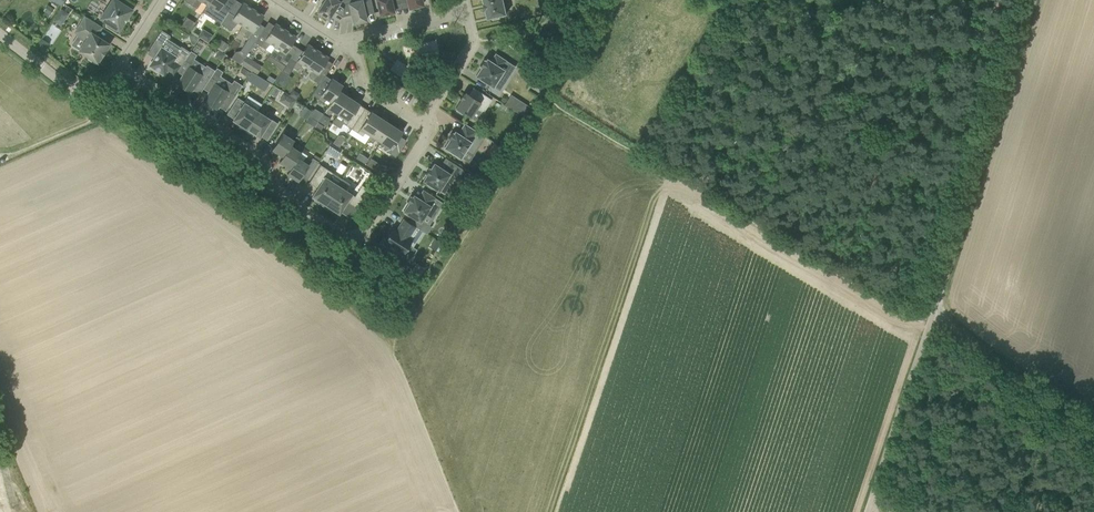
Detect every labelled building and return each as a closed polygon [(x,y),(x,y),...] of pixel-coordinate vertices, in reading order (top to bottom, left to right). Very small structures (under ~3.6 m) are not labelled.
[(117,0),(112,0),(101,18),(110,23),(108,25),(116,30),(118,28),(119,29),(131,9),(117,0)] [(210,0),(184,0),(197,8),(202,1),(207,4),(210,0)] [(225,0),(210,0),(207,4),(213,8),(208,15),(221,24),(229,11),(221,6),(225,0)] [(317,11),(329,18),(332,14),(334,15),(334,17),(341,18),(345,0),(324,0),(317,11)] [(355,1),(354,0),(345,0),(341,18),(349,20),(349,18),(352,17),(354,23),(366,20),(365,14),(374,13),(371,0),(359,0),(355,1)] [(399,0),(377,0),(380,15),(394,11),(393,5),(400,3),(399,0)] [(485,3),(484,3),(485,9),(486,9),(488,18),(492,17),(494,19),(498,18),(499,15),(507,14),(503,0),(484,0),(485,3)] [(221,24),(231,30),(238,22),(243,25),(254,9),(243,2),(234,15),(229,11),(221,24)] [(61,26),(69,14),(61,8),(53,21),(61,26)] [(256,39),(251,36),(264,15),(254,9),(243,25),(247,28),(244,35),(248,38),(240,50),(247,54),(255,42),(256,39)] [(79,50),(87,55),(90,57),(89,59),(96,63),(97,62),(98,62),(102,56),(103,56),(106,51),(105,50),(110,43),(95,34),(99,27),(101,28),(102,27),(85,16),(75,32),(86,39),(79,50)] [(275,46),(286,30),(275,23),(269,33),(263,29),(256,39),(255,42),(265,49),(271,43),(275,46)] [(162,30),(155,40),(164,45),(170,35),(162,30)] [(286,30),(275,46),(270,55),(280,61),(286,53),(296,36),(286,30)] [(303,64),(308,67),(318,50),(308,44),(296,62),(290,58),(282,71),(289,75),(294,67),(298,70),(303,64)] [(184,60),(190,52),(181,46),(178,52),(174,49),(171,53),(161,47),(151,63),(152,67),(164,75),(167,71),(174,76),(181,65),(184,60)] [(191,50),(190,52),(184,60),(191,64),(197,54),(191,50)] [(328,71),(322,67),(329,57),(318,50),(308,67),(312,70),(309,77),(320,84),(328,71)] [(486,60),(484,60),(484,59),(480,65),(482,67),(476,75),(493,86),(498,79),(504,83),(515,66),(506,60),(495,53),(491,61),(487,59),(486,60)] [(200,94),(211,77),(215,70),(214,70),(207,66),(204,71),(201,69),(199,70),(198,72),(189,66),(177,83),(191,92),(193,89),(199,93),(200,94)] [(215,70),(211,77),(217,81),(223,71),(217,68),(215,70)] [(338,79),(333,76),(318,99),(323,102),(327,98),(331,101),(340,88),(340,89),(343,85),(337,81),(338,79)] [(226,111),(243,85),(242,85),(241,85),(234,81),(230,87),(227,84),(224,88),(215,83),(203,100),(217,109),(219,106),(225,110),(226,111)] [(465,94),(464,93),(463,93),(460,98),(461,99),(456,108),(457,108),(456,110),(462,114),(463,112),(470,117),(476,109),(484,112),(492,99),(473,87),(469,94),(466,92),(465,94)] [(338,113),(349,97),(343,93),(345,92),(340,89),(340,88),(331,101),(325,111),(330,114),(333,110),(338,113)] [(509,94),(504,104),(519,112),(524,102),(509,94)] [(245,130),(257,111),(262,104),(248,95),(244,101),(238,97),(229,111),(236,115),(233,119),(238,123),(237,125),(245,130)] [(355,112),(359,104),(361,102),(356,99),(354,101),(349,97),(338,113),(332,122),(340,127),(343,123),(352,128),(358,118),(360,115),(355,112)] [(381,118),(376,115),(377,113),(372,109),(364,122),(358,118),(352,128),(363,136),(366,131),(370,134),(371,135),(381,118)] [(257,111),(245,130),(253,135),(254,133),(259,136),(262,132),(269,137),(278,123),(270,118),(270,119),(257,111)] [(382,116),(381,118),(371,135),(370,134),(368,139),(373,142),(376,138),(381,141),(392,125),(386,121),(387,119),(382,116)] [(448,137),(450,138),(445,147),(446,148),(446,149),(452,153),(453,152),(460,157),(466,149),(473,153),(484,137),(476,132),(476,131),(465,124),(459,133),(455,131),(454,133),(452,132),(448,137)] [(397,128),(392,125),(381,141),(386,144),(384,149),(395,157),(406,140),(400,136),(404,130),(398,127),(397,128)] [(277,152),(283,156),(290,145),(291,145),(294,140),(289,137),(291,132),(285,128),(271,151),(276,154),(277,152)] [(298,157),(304,148),(298,145),(295,148),(291,145),(290,145),(283,156),(280,161),(286,165),(285,167),(289,170),(298,157)] [(369,158),(360,152),(356,158),(366,164),(369,158)] [(303,160),(298,157),(289,170),(287,173),(293,177),(292,179),(297,182),(311,160),(306,157),(303,160)] [(429,168),(426,172),(425,173),(427,174),(423,180),(428,183),(427,184),(434,188),(434,187),(439,190),(445,181),(453,185),(463,170),(449,161),(443,169),(434,163),(431,169),(429,168)] [(316,201),(324,206),(338,185),(330,180),(333,172),(321,164),(309,182),(318,188),(313,195),(317,199),(316,201)] [(377,171),(383,175),(388,169),(381,164),(377,171)] [(355,196),(346,190),(350,183),(342,178),(338,185),(324,206),(332,211),(334,209),(339,213),(347,201),(358,208),(369,189),(362,185),(355,196)] [(414,195),(403,210),(406,212),(405,213),(411,217),(412,216),(420,221),(425,214),(433,219),(443,203),(434,198),(435,197),(423,190),(418,198),(414,195)] [(389,246),(403,255),(409,245),(412,248),(423,231),(404,218),(396,230),(393,227),(386,238),(384,237),(381,243),(388,248),(389,246)] [(436,250),(441,242),(435,238),(430,247),(436,250)]
